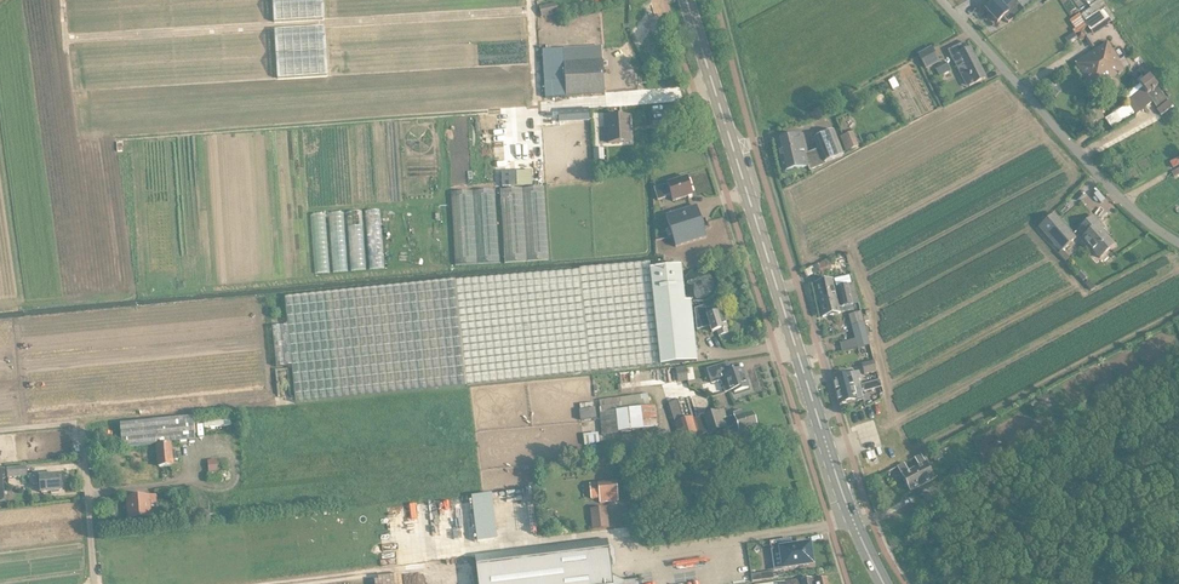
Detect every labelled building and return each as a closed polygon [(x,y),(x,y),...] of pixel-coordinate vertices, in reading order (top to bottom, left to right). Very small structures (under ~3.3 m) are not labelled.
[(1015,0),(993,0),(985,8),(997,21),(1002,16),(1008,22),(1011,20),(1023,9),(1015,0)] [(1110,17),(1101,0),(1081,11),(1090,28),(1110,17)] [(558,12),(556,5),(552,6),(551,3),(539,6),(541,16),(558,12)] [(477,15),(479,65),(528,63),(526,14),(477,15)] [(964,41),(947,49),(961,75),(962,79),(965,77),(969,85),(985,77),(970,47),(967,48),(964,41)] [(1113,45),(1111,43),(1109,44),(1107,41),(1075,63),(1078,67),(1093,90),(1118,73),(1118,74),(1119,73),(1119,72),(1123,69),(1117,60),(1124,56),(1124,53),(1120,47),(1117,46),(1113,50),(1110,46),(1113,45)] [(918,52),(926,67),(940,60),(932,45),(918,52)] [(604,93),(602,59),(601,46),(542,49),(544,82),(565,81),(565,96),(604,93)] [(950,70),(947,63),(935,69),(939,76),(950,70)] [(1152,92),(1153,91),(1153,90),(1157,86),(1149,76),(1145,80),(1140,83),(1139,84),(1147,94),(1151,91),(1152,92)] [(1147,94),(1139,84),(1136,86),(1123,96),(1136,113),(1141,110),(1149,103),(1152,101),(1157,108),(1168,100),(1157,86),(1153,90),(1153,91),(1152,92),(1151,91),(1147,94)] [(1169,100),(1157,108),(1161,114),(1173,105),(1169,100)] [(609,142),(618,141),(630,141),(629,115),(607,117),(609,142)] [(843,154),(841,150),(834,131),(833,130),(814,137),(818,149),(807,153),(803,133),(776,140),(783,172),(808,165),(810,169),(825,164),(824,161),(835,157),(843,154)] [(853,135),(844,139),(848,149),(858,145),(853,135)] [(502,170),(502,184),(517,184),(516,170),(502,170)] [(687,176),(667,183),(653,188),(657,200),(665,197),(665,196),(670,194),(672,201),(693,194),(687,176)] [(546,185),(501,187),(504,260),(548,259),(546,185)] [(496,189),(452,190),(455,263),(499,261),(496,189)] [(675,246),(706,236),(700,217),(696,205),(665,215),(675,246)] [(384,267),(382,208),(367,209),(369,268),(384,267)] [(349,210),(351,269),(365,269),(363,209),(349,210)] [(345,211),(331,212),(333,271),(347,270),(345,211)] [(329,271),(326,213),(313,213),(315,272),(329,271)] [(1061,250),(1062,249),(1075,237),(1054,213),(1039,226),(1061,250)] [(1092,215),(1087,220),(1078,228),(1084,235),(1082,237),(1089,245),(1100,257),(1114,244),(1099,227),(1102,225),(1100,223),(1092,215)] [(466,385),(470,385),(526,379),(559,375),(591,372),(624,368),(661,365),(650,268),(649,265),(649,262),(579,268),(579,269),(525,274),(455,279),(454,279),(408,284),(284,296),(291,364),(295,402),(364,395),(466,385)] [(719,282),(719,278),(718,275),(716,271),(714,269),(711,267),(708,265),(705,264),(700,264),(697,265),(693,266),(691,268),(689,270),(687,273),(686,276),(685,279),(685,282),(685,287),(686,289),(688,293),(690,295),(692,296),(696,298),(699,299),(703,299),(705,299),(709,298),(711,296),(714,294),(717,291),(718,289),(719,285),(719,282)] [(696,360),(692,321),(690,300),(684,301),(680,265),(652,268),(650,268),(661,365),(696,361),(696,360)] [(854,293),(855,292),(853,284),(848,285),(847,284),(834,287),(832,279),(815,283),(819,300),(839,295),(838,292),(848,290),(849,293),(854,293)] [(839,295),(819,300),(821,309),(822,316),(840,312),(839,306),(852,303),(852,302),(858,301),(855,292),(854,293),(849,293),(848,290),(838,292),(839,295)] [(707,315),(704,305),(694,308),(697,329),(710,325),(712,332),(717,330),(719,335),(728,332),(727,329),(726,327),(727,327),(721,310),(707,315)] [(855,338),(843,341),(839,342),(842,351),(845,350),(858,347),(869,344),(867,337),(868,337),(867,335),(855,338)] [(864,373),(876,371),(873,360),(862,363),(864,373)] [(744,375),(742,376),(740,369),(730,372),(727,363),(707,369),(711,382),(719,380),(722,382),(725,391),(733,389),(734,392),(748,387),(744,375)] [(678,380),(687,378),(685,366),(675,368),(678,380)] [(835,391),(859,384),(858,379),(860,378),(858,371),(832,378),(835,391)] [(859,384),(835,391),(839,404),(842,403),(848,401),(851,401),(859,398),(860,399),(863,398),(861,391),(868,389),(868,388),(881,385),(879,379),(859,385),(859,384)] [(683,418),(682,413),(677,399),(668,402),(679,438),(697,432),(698,435),(708,432),(709,433),(717,431),(719,430),(728,427),(726,418),(723,409),(711,412),(693,418),(692,416),(683,418)] [(596,402),(580,402),(580,419),(596,418),(596,402)] [(649,406),(600,412),(602,434),(657,427),(654,405),(649,406)] [(757,422),(756,418),(754,417),(752,413),(746,415),(745,413),(745,411),(741,412),(741,410),(733,412),(734,415),(726,418),(728,427),(737,425),(739,432),(756,426),(756,424),(757,422)] [(196,439),(194,415),(120,421),(122,445),(196,439)] [(203,419),(204,427),(230,425),(230,417),(203,419)] [(585,432),(585,443),(599,442),(599,432),(585,432)] [(171,452),(170,443),(157,444),(159,466),(172,465),(171,459),(177,459),(177,451),(171,452)] [(938,449),(930,453),(935,461),(943,457),(938,449)] [(921,485),(934,478),(925,463),(925,462),(921,454),(914,457),(918,465),(912,468),(921,485)] [(218,469),(217,458),(209,459),(210,470),(218,469)] [(921,485),(912,468),(908,470),(904,463),(897,466),(901,474),(898,475),(899,477),(900,479),(903,478),(910,491),(921,485)] [(7,477),(13,476),(26,475),(26,466),(6,467),(7,477)] [(28,474),(29,484),(40,483),(41,492),(60,490),(58,474),(40,476),(39,473),(28,474)] [(618,500),(616,481),(590,484),(591,498),(599,497),(599,502),(618,500)] [(493,492),(472,494),(477,540),(497,538),(493,492)] [(125,497),(126,505),(127,505),(128,519),(127,519),(151,518),(151,517),(150,517),(149,503),(155,503),(155,494),(125,497)] [(607,527),(605,507),(590,509),(591,522),(590,522),(590,526),(592,526),(592,529),(607,527)] [(200,518),(209,516),(209,509),(199,510),(200,518)] [(190,516),(180,517),(181,524),(191,523),(190,516)] [(478,583),(625,583),(624,581),(611,575),(607,539),(475,556),(478,583)] [(790,547),(789,541),(772,543),(773,553),(780,552),(783,567),(812,563),(809,544),(790,547)] [(1171,558),(1177,570),(1178,569),(1178,554),(1171,558)] [(751,574),(752,580),(774,577),(773,570),(751,574)]
